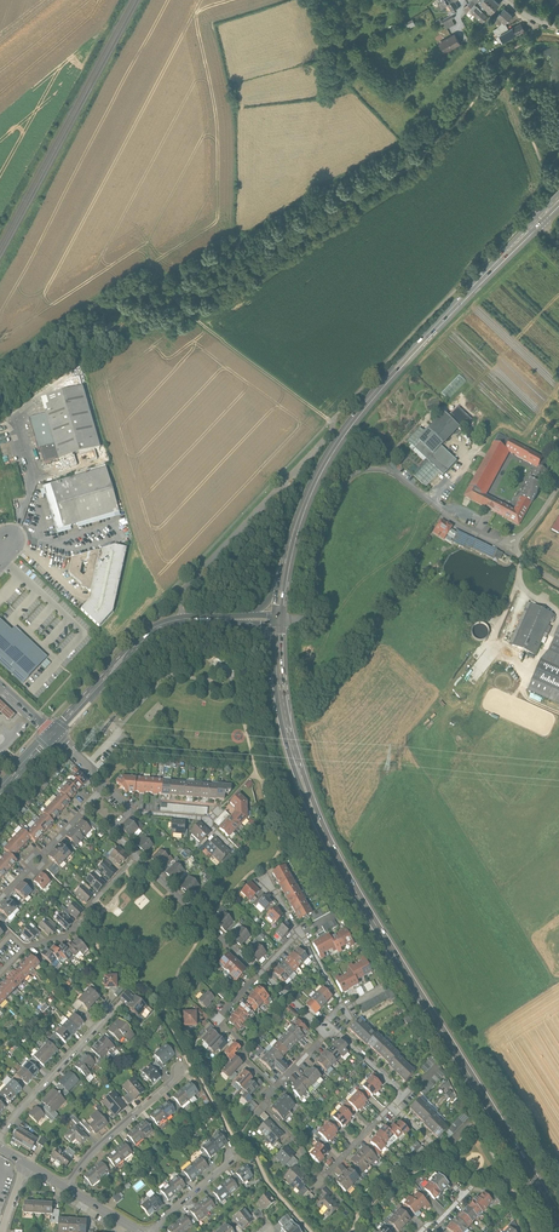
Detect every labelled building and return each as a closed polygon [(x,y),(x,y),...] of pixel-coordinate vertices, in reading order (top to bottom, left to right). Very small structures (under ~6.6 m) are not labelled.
[(441,1),(438,3),(441,8),(447,3),(452,10),(449,11),(450,14),(457,10),(456,8),(458,6),(455,1),(454,0),(442,0),(441,1)] [(492,13),(500,4),(496,0),(493,0),(486,7),(489,10),(492,13)] [(477,6),(471,12),(482,22),(487,16),(477,6)] [(505,8),(497,16),(505,23),(513,15),(505,8)] [(442,20),(444,24),(452,19),(454,18),(452,14),(442,20)] [(505,23),(497,16),(494,20),(500,25),(497,27),(493,30),(495,34),(496,33),(507,27),(505,23)] [(415,24),(413,18),(406,22),(409,28),(415,24)] [(444,24),(442,20),(441,18),(435,21),(439,26),(444,24)] [(455,25),(452,19),(444,24),(447,29),(455,25)] [(503,42),(525,30),(521,23),(509,30),(499,35),(499,36),(503,42)] [(509,30),(507,27),(496,33),(498,36),(499,35),(509,30)] [(455,33),(437,43),(443,53),(461,44),(455,33)] [(82,387),(41,399),(45,414),(28,419),(37,450),(40,449),(44,464),(100,447),(82,387)] [(449,419),(443,413),(425,433),(420,428),(407,442),(409,444),(407,447),(424,462),(412,475),(414,477),(428,462),(439,472),(443,476),(457,462),(440,446),(457,427),(461,430),(468,422),(456,412),(449,419)] [(498,434),(493,443),(505,449),(510,440),(498,434)] [(543,459),(510,440),(505,449),(538,467),(543,459)] [(518,524),(530,503),(520,497),(518,500),(520,501),(514,511),(481,493),(505,449),(493,443),(465,495),(518,524)] [(540,485),(552,463),(543,459),(538,467),(531,481),(540,485)] [(428,462),(414,477),(425,487),(439,472),(428,462)] [(106,468),(43,486),(56,530),(119,512),(106,468)] [(541,486),(540,485),(531,481),(530,480),(520,497),(530,503),(532,503),(541,486)] [(452,527),(441,520),(434,532),(444,539),(447,535),(451,529),(452,527)] [(453,540),(457,533),(451,529),(447,535),(453,540)] [(458,531),(457,533),(453,540),(452,542),(464,548),(465,545),(493,559),(494,557),(500,559),(503,553),(458,531)] [(89,601),(81,609),(99,626),(112,612),(126,549),(115,546),(100,551),(99,552),(97,551),(72,559),(68,574),(89,591),(91,592),(89,601)] [(553,614),(531,604),(512,644),(535,655),(553,614)] [(0,619),(0,664),(22,684),(47,656),(15,626),(12,630),(0,619)] [(558,627),(554,636),(555,636),(548,651),(541,660),(528,689),(558,703),(558,628),(558,627)] [(0,703),(0,715),(9,723),(15,716),(0,703)] [(88,781),(78,772),(73,777),(83,786),(88,781)] [(134,792),(135,777),(121,775),(114,781),(126,793),(128,791),(134,792)] [(83,786),(73,777),(69,782),(78,791),(83,786)] [(162,779),(135,777),(134,792),(142,793),(146,793),(152,794),(156,794),(160,795),(162,780),(162,779)] [(169,780),(162,780),(160,795),(168,795),(169,780)] [(177,781),(169,780),(168,795),(176,796),(177,781)] [(185,782),(177,781),(176,796),(184,796),(185,782)] [(78,791),(69,782),(64,787),(74,796),(78,791)] [(193,782),(185,782),(184,796),(192,797),(193,782)] [(201,783),(193,782),(192,797),(200,798),(201,783)] [(209,784),(201,783),(200,798),(208,798),(209,784)] [(217,783),(217,784),(216,799),(224,799),(224,795),(227,795),(230,792),(231,785),(217,783)] [(217,784),(209,784),(208,798),(216,799),(217,784)] [(74,796),(64,787),(59,792),(61,794),(69,801),(74,796)] [(238,793),(229,802),(233,806),(246,801),(238,793)] [(69,801),(61,794),(56,799),(66,808),(71,803),(69,801)] [(66,808),(56,799),(52,804),(62,813),(66,808)] [(247,817),(246,801),(233,806),(233,812),(247,817)] [(160,803),(160,810),(171,811),(172,804),(160,803)] [(62,813),(52,804),(47,809),(57,818),(62,813)] [(184,805),(172,804),(171,811),(183,812),(184,805)] [(196,806),(184,805),(183,812),(195,814),(196,806)] [(207,807),(196,806),(195,814),(207,815),(207,807)] [(57,818),(47,809),(43,814),(44,815),(52,823),(57,818)] [(218,826),(229,814),(224,810),(213,822),(218,826)] [(247,817),(233,812),(229,817),(238,826),(247,817)] [(44,815),(39,819),(49,829),(53,824),(52,823),(44,815)] [(238,826),(229,817),(224,822),(233,831),(238,826)] [(128,818),(119,828),(130,838),(138,829),(134,825),(128,818)] [(39,819),(35,824),(44,833),(49,829),(39,819)] [(184,835),(185,820),(170,819),(169,833),(184,835)] [(81,820),(73,828),(83,837),(91,828),(81,820)] [(134,825),(138,829),(140,830),(143,826),(138,821),(134,825)] [(200,842),(210,832),(200,821),(189,832),(200,842)] [(233,831),(224,822),(218,828),(228,837),(233,831)] [(35,824),(30,829),(39,838),(44,833),(35,824)] [(79,849),(86,840),(73,828),(66,837),(79,849)] [(21,829),(17,834),(26,843),(31,838),(25,833),(21,829)] [(30,829),(25,833),(31,838),(35,843),(39,838),(30,829)] [(17,834),(12,839),(21,848),(26,843),(17,834)] [(140,840),(136,845),(145,853),(153,844),(144,837),(144,836),(140,840)] [(204,848),(212,856),(223,844),(215,837),(204,848)] [(12,839),(7,843),(17,852),(21,848),(12,839)] [(7,843),(3,848),(7,852),(12,857),(17,852),(7,843)] [(59,844),(53,851),(65,862),(71,855),(59,844)] [(212,856),(219,863),(230,851),(223,844),(212,856)] [(120,845),(110,855),(122,865),(131,854),(120,845)] [(159,849),(151,858),(160,868),(163,865),(166,867),(173,859),(169,856),(168,857),(159,849)] [(53,851),(47,857),(59,868),(65,862),(53,851)] [(7,852),(2,857),(11,866),(16,861),(12,857),(7,852)] [(0,859),(0,864),(7,871),(11,866),(2,857),(0,859)] [(175,862),(176,863),(179,859),(176,857),(168,866),(170,867),(175,862)] [(106,859),(97,870),(108,880),(118,869),(106,859)] [(170,867),(165,873),(175,882),(185,872),(176,863),(175,862),(170,867)] [(285,865),(271,872),(275,879),(288,872),(285,865)] [(97,892),(105,883),(93,872),(85,880),(97,892)] [(292,878),(288,872),(275,879),(278,885),(292,878)] [(50,881),(41,873),(33,882),(42,890),(50,881)] [(199,885),(189,876),(184,882),(180,887),(190,896),(199,885)] [(292,878),(278,885),(282,892),(295,885),(292,878)] [(254,896),(260,890),(250,881),(240,891),(250,900),(254,896)] [(33,892),(21,883),(13,892),(25,902),(33,892)] [(82,884),(74,894),(86,904),(94,894),(82,884)] [(296,884),(295,885),(282,892),(286,899),(300,891),(296,884)] [(304,898),(300,891),(286,899),(290,906),(304,898)] [(257,904),(264,910),(273,900),(270,897),(271,896),(268,894),(266,896),(264,895),(259,900),(257,903),(257,904)] [(259,900),(254,896),(250,900),(249,901),(255,906),(257,904),(257,903),(259,900)] [(308,905),(304,898),(290,906),(294,913),(308,905)] [(8,900),(3,905),(13,915),(18,909),(8,900)] [(74,901),(67,909),(77,918),(84,910),(74,901)] [(0,909),(0,912),(8,920),(13,915),(3,905),(0,909)] [(312,913),(308,905),(294,913),(298,921),(312,913)] [(330,911),(327,905),(308,916),(312,922),(330,911)] [(268,915),(267,917),(272,922),(273,921),(276,923),(283,915),(280,912),(281,911),(275,907),(274,908),(272,907),(266,913),(268,915)] [(55,919),(66,929),(72,923),(68,919),(71,917),(64,911),(62,913),(55,919)] [(214,921),(224,931),(233,921),(224,912),(223,911),(220,914),(214,921)] [(38,926),(49,935),(52,933),(53,934),(57,930),(55,928),(57,925),(51,919),(49,922),(47,920),(44,922),(43,921),(38,926)] [(334,919),(322,926),(325,932),(338,925),(334,919)] [(236,930),(240,926),(241,925),(238,922),(233,928),(236,930)] [(285,923),(274,934),(281,940),(284,937),(287,933),(284,930),(288,926),(285,923)] [(29,925),(21,933),(30,942),(38,933),(29,925)] [(230,937),(240,946),(250,935),(240,926),(236,930),(230,937)] [(345,928),(337,933),(345,946),(349,943),(351,946),(354,944),(345,928)] [(337,933),(329,937),(336,950),(338,953),(342,951),(340,948),(345,946),(337,933)] [(336,950),(329,937),(328,934),(320,938),(327,951),(331,949),(333,952),(336,950)] [(256,943),(257,944),(260,940),(257,937),(250,944),(253,947),(256,943)] [(72,944),(80,952),(84,955),(89,950),(77,938),(72,944)] [(327,951),(320,938),(312,943),(321,959),(325,956),(323,953),(327,951)] [(65,948),(75,957),(75,958),(80,952),(72,944),(70,942),(65,948)] [(248,953),(258,962),(266,952),(257,944),(256,943),(253,947),(248,953)] [(57,949),(68,959),(70,962),(75,957),(65,948),(62,945),(57,949)] [(54,946),(49,951),(60,962),(61,961),(64,963),(68,959),(57,949),(54,946)] [(302,952),(297,947),(295,950),(296,951),(294,954),(303,962),(308,957),(302,952)] [(305,949),(302,952),(308,957),(309,956),(312,955),(309,948),(305,949)] [(47,960),(55,968),(60,962),(49,951),(46,949),(41,955),(47,960)] [(303,962),(294,954),(292,952),(287,958),(298,968),(303,962)] [(223,969),(234,959),(228,953),(217,963),(223,969)] [(30,954),(26,958),(36,968),(41,964),(35,959),(30,954)] [(47,960),(41,955),(40,954),(35,959),(41,964),(42,965),(47,960)] [(357,964),(364,977),(372,972),(364,957),(360,959),(361,961),(357,964)] [(26,958),(20,964),(31,974),(36,968),(26,958)] [(298,968),(287,958),(285,960),(287,961),(284,964),(293,973),(298,968)] [(229,975),(239,964),(234,959),(223,969),(229,975)] [(349,969),(356,981),(364,977),(357,964),(352,966),(351,963),(347,965),(349,969)] [(20,964),(15,970),(25,980),(31,974),(20,964)] [(228,976),(235,982),(246,970),(239,964),(229,975),(228,976)] [(293,973),(284,964),(282,966),(280,965),(278,967),(280,969),(289,977),(293,973)] [(289,977),(280,969),(277,972),(276,970),(273,973),(278,977),(283,983),(289,977)] [(343,975),(351,989),(358,984),(349,969),(346,971),(347,973),(343,975)] [(15,970),(7,978),(17,988),(25,980),(15,970)] [(334,978),(342,993),(351,989),(343,975),(339,978),(337,976),(334,978)] [(105,976),(105,989),(118,989),(118,976),(105,976)] [(7,978),(2,983),(13,993),(17,988),(7,978)] [(361,986),(355,989),(359,996),(365,993),(364,993),(377,986),(373,980),(361,987),(361,986)] [(0,985),(0,993),(7,999),(13,993),(2,983),(0,985)] [(257,987),(252,993),(263,1003),(267,1006),(272,1001),(264,993),(267,990),(261,985),(258,988),(257,987)] [(122,986),(114,994),(117,997),(125,989),(122,986)] [(332,997),(322,987),(316,993),(327,1003),(332,997)] [(91,988),(84,995),(95,1005),(101,998),(91,988)] [(390,989),(358,1007),(362,1012),(386,998),(391,999),(395,997),(390,989)] [(120,999),(139,1018),(148,1008),(135,995),(134,996),(128,990),(120,999)] [(197,1000),(206,1008),(211,1003),(210,1002),(214,998),(212,996),(207,991),(204,995),(203,993),(197,1000)] [(320,1009),(327,1003),(316,993),(316,992),(309,999),(310,1000),(320,1009)] [(215,993),(212,996),(214,998),(217,1002),(220,999),(215,993)] [(247,998),(248,999),(258,1008),(263,1003),(252,993),(247,998)] [(84,995),(78,1001),(83,1005),(89,1011),(95,1005),(84,995)] [(246,1000),(242,1004),(253,1014),(258,1008),(248,999),(247,1001),(246,1000)] [(77,1011),(83,1005),(78,1001),(78,1000),(72,1006),(77,1011)] [(315,1015),(320,1009),(310,1000),(305,1005),(315,1015)] [(193,1006),(201,1014),(204,1011),(195,1003),(193,1006)] [(242,1004),(242,1003),(237,1009),(247,1019),(249,1021),(255,1015),(253,1014),(242,1004)] [(247,1019),(237,1009),(232,1014),(243,1024),(247,1019)] [(182,1010),(182,1025),(196,1025),(196,1010),(182,1010)] [(75,1014),(70,1020),(79,1029),(85,1023),(75,1014)] [(245,1027),(243,1024),(232,1014),(229,1017),(230,1019),(228,1022),(233,1026),(231,1029),(236,1033),(238,1030),(240,1033),(245,1027)] [(120,1018),(108,1031),(109,1031),(115,1037),(120,1042),(124,1037),(129,1042),(135,1035),(131,1031),(132,1030),(120,1018)] [(291,1024),(304,1037),(309,1031),(304,1026),(303,1023),(300,1023),(296,1018),(291,1024)] [(348,1029),(354,1035),(364,1024),(358,1018),(348,1029)] [(70,1020),(63,1027),(73,1036),(79,1029),(70,1020)] [(210,1028),(212,1029),(214,1026),(209,1021),(203,1027),(207,1032),(210,1028)] [(287,1031),(298,1042),(299,1042),(301,1040),(304,1037),(291,1024),(290,1024),(289,1025),(291,1027),(287,1031)] [(354,1035),(360,1040),(370,1029),(364,1024),(354,1035)] [(63,1027),(56,1034),(66,1043),(73,1036),(63,1027)] [(208,1046),(218,1035),(212,1029),(210,1028),(207,1032),(200,1039),(208,1046)] [(360,1040),(366,1045),(367,1043),(376,1034),(370,1029),(360,1040)] [(115,1037),(109,1031),(106,1034),(112,1040),(115,1037)] [(287,1031),(282,1037),(293,1047),(298,1042),(287,1031)] [(367,1043),(373,1049),(383,1037),(378,1032),(376,1034),(367,1043)] [(220,1051),(227,1043),(218,1035),(208,1046),(207,1047),(214,1053),(218,1049),(220,1051)] [(103,1037),(97,1043),(109,1053),(112,1049),(114,1047),(112,1046),(103,1037)] [(282,1037),(276,1043),(287,1053),(293,1047),(282,1037)] [(373,1049),(378,1054),(389,1042),(383,1037),(373,1049)] [(347,1047),(339,1040),(331,1048),(341,1057),(343,1058),(348,1053),(345,1050),(347,1047)] [(49,1042),(42,1049),(52,1059),(59,1052),(49,1042)] [(115,1042),(112,1046),(114,1047),(119,1051),(121,1048),(115,1042)] [(230,1061),(234,1057),(241,1049),(233,1042),(229,1047),(223,1053),(226,1056),(225,1057),(230,1061)] [(378,1054),(384,1060),(394,1047),(389,1042),(378,1054)] [(97,1043),(91,1049),(100,1058),(103,1060),(109,1053),(97,1043)] [(271,1048),(272,1049),(282,1058),(287,1053),(276,1043),(271,1048)] [(155,1056),(164,1066),(176,1055),(173,1052),(166,1044),(154,1055),(155,1056)] [(341,1057),(331,1048),(330,1047),(326,1051),(336,1061),(341,1057)] [(384,1060),(389,1065),(398,1056),(400,1053),(394,1047),(384,1060)] [(42,1049),(34,1057),(39,1062),(44,1067),(52,1059),(42,1049)] [(266,1055),(284,1072),(288,1068),(281,1061),(283,1059),(282,1058),(272,1049),(266,1055)] [(176,1050),(173,1052),(176,1055),(179,1058),(182,1056),(176,1050)] [(331,1067),(336,1061),(326,1051),(325,1051),(319,1056),(330,1067),(331,1067)] [(86,1055),(75,1067),(87,1079),(92,1074),(89,1072),(96,1064),(91,1059),(86,1055)] [(281,1075),(284,1072),(266,1055),(260,1062),(271,1072),(274,1068),(281,1075)] [(432,1055),(418,1070),(423,1075),(436,1061),(432,1055)] [(30,1063),(34,1067),(39,1062),(34,1057),(33,1056),(28,1062),(30,1063)] [(94,1056),(91,1059),(96,1064),(102,1069),(107,1064),(103,1060),(100,1058),(98,1060),(94,1056)] [(157,1062),(162,1068),(164,1066),(155,1056),(153,1058),(157,1062)] [(330,1067),(319,1056),(317,1059),(319,1060),(316,1063),(326,1072),(330,1067)] [(404,1061),(398,1056),(389,1065),(388,1067),(393,1072),(404,1061)] [(221,1071),(228,1078),(229,1078),(234,1072),(242,1064),(234,1057),(230,1061),(221,1071)] [(409,1067),(404,1061),(393,1072),(399,1078),(409,1067)] [(157,1062),(153,1065),(159,1072),(162,1069),(162,1068),(157,1062)] [(30,1063),(24,1069),(34,1078),(39,1072),(34,1067),(30,1063)] [(143,1071),(154,1084),(162,1077),(150,1064),(143,1071)] [(415,1072),(409,1067),(399,1078),(405,1083),(415,1072)] [(308,1069),(305,1072),(316,1082),(321,1077),(311,1068),(309,1070),(308,1069)] [(445,1075),(441,1068),(419,1092),(424,1097),(445,1075)] [(24,1069),(18,1076),(22,1079),(27,1085),(34,1078),(24,1069)] [(69,1071),(58,1083),(60,1084),(69,1093),(80,1081),(69,1071)] [(241,1090),(250,1081),(252,1078),(244,1071),(233,1082),(241,1090)] [(237,1074),(234,1072),(229,1078),(231,1080),(237,1074)] [(303,1075),(301,1077),(311,1086),(312,1087),(316,1082),(305,1072),(303,1074),(303,1075)] [(12,1081),(17,1085),(22,1079),(18,1076),(16,1074),(11,1080),(12,1081)] [(306,1092),(311,1086),(301,1077),(298,1079),(293,1074),(290,1077),(306,1092)] [(307,1092),(306,1092),(290,1077),(288,1080),(293,1085),(290,1087),(293,1090),(291,1091),(300,1100),(307,1092)] [(372,1077),(367,1082),(377,1091),(382,1086),(372,1077)] [(146,1092),(134,1078),(123,1088),(128,1094),(134,1101),(135,1102),(146,1092)] [(247,1104),(252,1099),(249,1097),(262,1084),(257,1079),(252,1083),(250,1081),(241,1090),(245,1093),(240,1098),(247,1104)] [(12,1081),(7,1087),(17,1096),(22,1090),(17,1085),(12,1081)] [(192,1084),(198,1092),(201,1090),(194,1082),(192,1084)] [(367,1082),(362,1087),(366,1091),(370,1095),(372,1097),(377,1091),(367,1082)] [(191,1083),(182,1090),(191,1100),(200,1093),(198,1092),(192,1084),(191,1083)] [(69,1093),(60,1084),(57,1088),(66,1096),(69,1093)] [(1,1093),(5,1097),(11,1103),(17,1096),(7,1087),(1,1093)] [(368,1098),(370,1095),(366,1091),(363,1093),(356,1087),(354,1089),(357,1092),(367,1102),(369,1099),(368,1098)] [(53,1089),(42,1101),(46,1105),(55,1113),(56,1112),(66,1101),(53,1089)] [(182,1090),(173,1098),(174,1098),(181,1107),(182,1108),(191,1100),(182,1090)] [(115,1092),(102,1103),(115,1118),(128,1107),(128,1106),(121,1099),(115,1092)] [(357,1092),(352,1097),(362,1107),(367,1102),(357,1092)] [(123,1097),(121,1099),(128,1106),(134,1101),(128,1094),(124,1098),(123,1097)] [(283,1095),(277,1102),(288,1113),(295,1106),(283,1095)] [(352,1097),(347,1103),(355,1110),(357,1112),(362,1107),(352,1097)] [(169,1103),(176,1111),(181,1107),(174,1098),(169,1103)] [(420,1098),(410,1109),(415,1114),(425,1103),(420,1098)] [(252,1101),(245,1109),(250,1114),(258,1106),(252,1101)] [(342,1108),(349,1114),(351,1111),(353,1113),(355,1110),(347,1103),(346,1101),(341,1107),(342,1108)] [(168,1102),(159,1109),(168,1119),(177,1112),(176,1111),(169,1103),(168,1102)] [(277,1102),(270,1109),(282,1120),(288,1113),(277,1102)] [(425,1103),(415,1114),(420,1119),(430,1108),(425,1103)] [(45,1110),(42,1113),(46,1116),(52,1122),(58,1115),(56,1112),(55,1113),(46,1105),(43,1108),(45,1110)] [(97,1111),(101,1115),(104,1112),(98,1105),(95,1108),(97,1111)] [(36,1107),(28,1115),(38,1124),(46,1116),(42,1113),(36,1107)] [(337,1113),(347,1122),(352,1117),(349,1114),(342,1108),(337,1113)] [(430,1108),(420,1119),(425,1123),(433,1114),(435,1113),(430,1108)] [(159,1109),(150,1117),(151,1117),(155,1123),(159,1127),(168,1119),(159,1109)] [(94,1123),(89,1127),(93,1131),(96,1135),(109,1124),(101,1115),(97,1111),(90,1117),(94,1123)] [(264,1112),(260,1116),(265,1121),(269,1117),(264,1112)] [(341,1126),(342,1128),(347,1122),(337,1113),(332,1118),(336,1122),(341,1126)] [(463,1113),(448,1129),(443,1134),(448,1139),(468,1118),(463,1113)] [(425,1123),(423,1125),(428,1130),(438,1119),(433,1114),(425,1123)] [(71,1119),(77,1125),(80,1123),(73,1116),(71,1119)] [(155,1123),(151,1117),(146,1122),(150,1127),(155,1123)] [(267,1119),(257,1130),(266,1138),(276,1127),(267,1119)] [(438,1119),(428,1130),(433,1135),(443,1124),(438,1119)] [(145,1121),(136,1128),(145,1138),(154,1131),(150,1127),(146,1122),(145,1121)] [(23,1122),(13,1140),(22,1145),(29,1134),(31,1129),(23,1122)] [(399,1122),(394,1127),(402,1134),(405,1136),(410,1131),(399,1122)] [(90,1134),(93,1131),(89,1127),(85,1123),(83,1125),(90,1134)] [(327,1123),(322,1128),(332,1138),(337,1133),(336,1131),(332,1127),(327,1123)] [(443,1124),(433,1135),(438,1140),(443,1134),(448,1129),(443,1124)] [(76,1125),(64,1137),(71,1144),(76,1140),(81,1146),(89,1138),(76,1125)] [(392,1125),(387,1130),(393,1136),(397,1140),(402,1134),(394,1127),(392,1125)] [(383,1126),(379,1131),(389,1140),(393,1136),(387,1130),(383,1126)] [(276,1127),(266,1138),(263,1141),(267,1145),(269,1143),(272,1147),(277,1141),(283,1134),(276,1127)] [(136,1128),(127,1135),(128,1137),(135,1145),(136,1146),(145,1138),(136,1128)] [(322,1128),(317,1134),(322,1138),(327,1143),(332,1138),(322,1128)] [(317,1138),(319,1140),(322,1138),(317,1134),(315,1131),(313,1134),(317,1138)] [(379,1131),(374,1136),(375,1137),(384,1145),(389,1140),(379,1131)] [(211,1141),(219,1151),(228,1144),(220,1133),(211,1141)] [(38,1140),(29,1134),(22,1145),(32,1151),(38,1140)] [(128,1142),(125,1144),(130,1150),(135,1145),(128,1137),(125,1139),(128,1142)] [(384,1145),(375,1137),(370,1142),(373,1145),(380,1152),(385,1146),(384,1145)] [(318,1144),(323,1148),(325,1146),(319,1140),(317,1138),(315,1141),(318,1144)] [(210,1157),(211,1159),(219,1151),(211,1141),(202,1148),(202,1149),(210,1157)] [(282,1146),(277,1141),(272,1147),(277,1151),(282,1146)] [(422,1156),(427,1151),(416,1141),(411,1146),(422,1156)] [(124,1143),(116,1150),(125,1160),(133,1153),(130,1150),(125,1144),(124,1143)] [(323,1148),(318,1144),(313,1149),(314,1150),(323,1158),(328,1153),(323,1148)] [(364,1145),(358,1152),(371,1165),(378,1158),(377,1157),(369,1150),(364,1145)] [(373,1145),(369,1150),(377,1157),(381,1153),(380,1152),(373,1145)] [(287,1146),(275,1158),(284,1166),(286,1164),(293,1156),(295,1154),(287,1146)] [(75,1153),(68,1148),(65,1152),(72,1157),(75,1153)] [(59,1149),(51,1159),(66,1170),(73,1160),(59,1149)] [(200,1156),(201,1157),(204,1162),(210,1157),(202,1149),(200,1151),(202,1154),(200,1156)] [(116,1150),(107,1157),(108,1158),(112,1164),(116,1168),(125,1160),(116,1150)] [(323,1158),(314,1150),(309,1155),(319,1165),(324,1159),(323,1158)] [(350,1160),(364,1173),(371,1165),(358,1152),(350,1160)] [(295,1165),(296,1166),(299,1162),(293,1156),(286,1164),(292,1169),(295,1165)] [(201,1157),(192,1165),(200,1175),(209,1168),(204,1162),(201,1157)] [(330,1157),(324,1162),(328,1166),(333,1160),(330,1157)] [(112,1164),(108,1158),(102,1163),(109,1171),(112,1169),(110,1166),(112,1164)] [(101,1162),(93,1169),(102,1179),(110,1172),(109,1171),(102,1163),(101,1162)] [(336,1169),(352,1185),(359,1178),(348,1168),(347,1170),(341,1164),(336,1169)] [(192,1165),(183,1172),(184,1172),(191,1181),(192,1182),(200,1175),(192,1165)] [(296,1166),(295,1165),(292,1169),(284,1177),(291,1184),(302,1172),(296,1166)] [(244,1166),(234,1173),(235,1174),(242,1182),(243,1184),(253,1176),(244,1166)] [(93,1169),(84,1176),(93,1187),(102,1179),(93,1169)] [(334,1182),(345,1192),(352,1185),(336,1169),(333,1172),(339,1177),(334,1182)] [(184,1172),(178,1177),(185,1185),(191,1181),(184,1172)] [(309,1178),(302,1172),(291,1184),(300,1192),(304,1187),(306,1184),(304,1183),(309,1178)] [(242,1182),(235,1174),(230,1179),(237,1187),(242,1182)] [(449,1186),(437,1175),(430,1183),(441,1194),(449,1186)] [(178,1176),(169,1183),(178,1194),(186,1187),(185,1185),(178,1177),(178,1176)] [(229,1178),(221,1185),(229,1195),(238,1188),(237,1187),(230,1179),(229,1178)] [(169,1183),(160,1191),(163,1194),(168,1200),(169,1201),(178,1194),(169,1183)] [(441,1194),(430,1183),(423,1190),(429,1196),(435,1201),(441,1194)] [(221,1185),(212,1192),(213,1193),(217,1199),(221,1203),(229,1195),(221,1185)] [(309,1201),(314,1196),(304,1187),(300,1192),(298,1194),(301,1197),(303,1196),(309,1201)] [(316,1205),(329,1217),(340,1206),(330,1196),(332,1193),(325,1187),(319,1193),(323,1197),(316,1205)] [(416,1192),(417,1193),(424,1200),(429,1196),(423,1190),(421,1192),(418,1189),(416,1192)] [(141,1206),(150,1217),(163,1205),(163,1204),(158,1199),(151,1191),(147,1195),(150,1199),(141,1206)] [(118,1193),(112,1198),(117,1204),(123,1199),(118,1193)] [(213,1193),(208,1198),(214,1206),(217,1203),(215,1201),(217,1199),(213,1193)] [(268,1193),(257,1202),(258,1202),(264,1210),(265,1211),(275,1202),(268,1193)] [(424,1200),(417,1193),(411,1199),(422,1209),(424,1207),(426,1210),(430,1206),(424,1200)] [(493,1202),(484,1193),(478,1199),(488,1208),(493,1202)] [(163,1194),(158,1199),(163,1204),(168,1200),(163,1194)] [(207,1197),(198,1203),(207,1214),(215,1207),(214,1206),(208,1198),(207,1197)] [(488,1208),(478,1199),(476,1197),(471,1203),(473,1204),(483,1213),(488,1208)] [(422,1209),(411,1199),(410,1198),(403,1205),(415,1216),(422,1209)] [(34,1215),(35,1203),(25,1202),(24,1214),(34,1215)] [(44,1216),(45,1203),(35,1203),(34,1215),(44,1216)] [(53,1210),(53,1204),(45,1203),(44,1216),(52,1216),(53,1210)] [(198,1203),(189,1211),(190,1212),(196,1220),(198,1222),(207,1214),(198,1203)] [(483,1213),(473,1204),(469,1208),(468,1207),(467,1208),(478,1218),(483,1213)] [(260,1208),(252,1214),(257,1220),(263,1215),(260,1212),(262,1211),(260,1208)] [(478,1218),(467,1208),(462,1213),(473,1224),(478,1218)] [(244,1210),(232,1220),(237,1226),(241,1231),(253,1221),(249,1217),(244,1210)] [(411,1220),(400,1210),(393,1216),(404,1227),(411,1220)] [(190,1212),(184,1217),(191,1225),(196,1220),(190,1212)] [(468,1229),(473,1224),(462,1213),(457,1218),(468,1229)] [(278,1222),(283,1227),(291,1220),(287,1214),(278,1222)] [(175,1223),(183,1231),(186,1231),(193,1227),(191,1225),(184,1217),(183,1216),(175,1223)] [(404,1227),(393,1216),(388,1222),(387,1223),(393,1228),(397,1231),(399,1231),(404,1227)] [(468,1229),(457,1218),(451,1224),(460,1231),(465,1231),(468,1229)] [(69,1220),(59,1219),(59,1224),(59,1231),(69,1231),(69,1220)] [(79,1220),(69,1220),(69,1231),(78,1231),(79,1220)] [(88,1220),(79,1220),(78,1231),(87,1231),(88,1220)] [(291,1220),(283,1227),(281,1229),(284,1231),(302,1231),(291,1220)] [(387,1223),(388,1222),(386,1220),(383,1223),(391,1230),(393,1228),(387,1223)] [(166,1230),(168,1231),(183,1231),(175,1223),(166,1230)] [(220,1228),(223,1231),(232,1231),(231,1231),(225,1223),(220,1228)]
